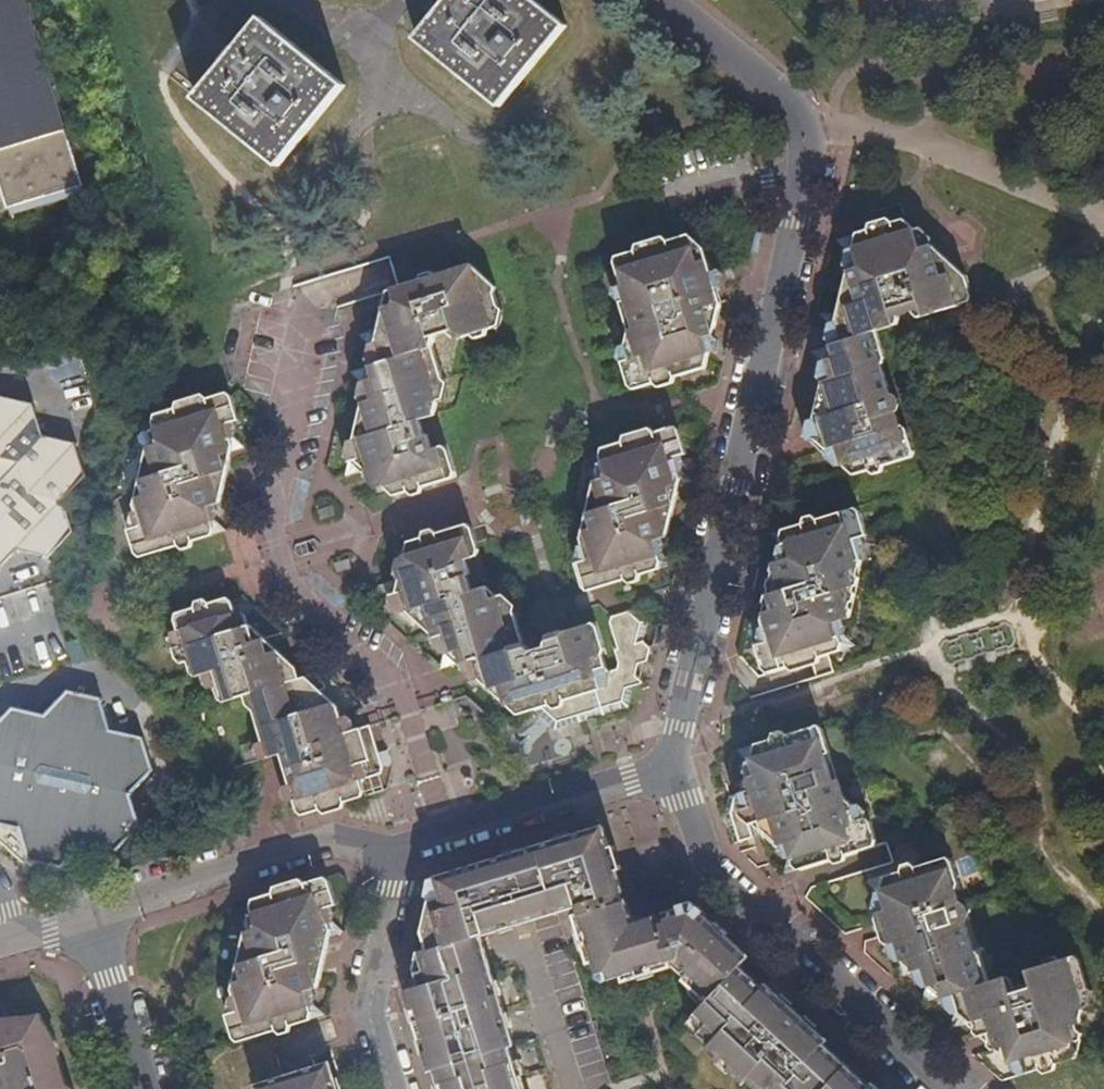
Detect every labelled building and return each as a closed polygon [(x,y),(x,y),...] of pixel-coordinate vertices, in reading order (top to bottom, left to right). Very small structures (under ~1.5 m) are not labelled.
[(4,207),(0,208),(0,292),(101,262),(22,0),(0,0),(0,151),(23,144),(40,197),(4,207)] [(416,39),(500,105),(565,27),(531,0),(449,0),(416,39)] [(264,20),(199,98),(279,165),(344,86),(264,20)] [(4,207),(40,197),(23,144),(0,151),(0,195),(4,207)] [(831,245),(839,241),(851,251),(856,268),(847,271),(839,307),(818,315),(829,326),(834,324),(844,321),(850,338),(829,345),(810,352),(821,364),(825,370),(826,379),(821,382),(814,419),(844,408),(850,425),(833,431),(838,447),(826,450),(825,457),(837,468),(844,466),(855,474),(910,456),(912,452),(906,428),(898,426),(895,414),(898,413),(895,402),(891,399),(880,366),(885,360),(876,332),(970,301),(970,295),(966,279),(955,268),(902,219),(833,240),(831,245)] [(698,245),(701,234),(702,230),(667,240),(662,237),(634,245),(632,251),(612,257),(624,300),(618,302),(628,333),(625,344),(629,359),(621,362),(628,385),(635,390),(706,366),(708,356),(699,324),(716,320),(719,302),(715,287),(696,293),(693,283),(700,281),(699,276),(710,272),(704,250),(698,245)] [(395,496),(406,493),(402,480),(421,475),(425,487),(452,479),(454,473),(448,450),(442,446),(432,448),(427,434),(422,435),(418,420),(433,416),(436,401),(430,382),(442,379),(432,348),(434,338),(448,334),(456,339),(496,327),(498,313),(490,282),(470,265),(436,277),(430,272),(420,274),(418,282),(391,290),(394,301),(382,305),(380,316),(386,317),(388,325),(355,335),(368,345),(371,353),(374,364),(346,372),(361,383),(368,401),(360,404),(351,444),(354,458),(346,461),(344,477),(364,471),(374,479),(395,496)] [(713,280),(710,272),(699,276),(700,281),(693,283),(696,293),(715,287),(713,280)] [(699,324),(708,356),(716,320),(699,324)] [(834,324),(829,345),(850,338),(844,321),(834,324)] [(206,477),(224,471),(226,465),(222,454),(243,447),(231,437),(228,438),(224,425),(237,421),(230,398),(224,392),(152,415),(150,425),(156,444),(144,447),(131,502),(137,527),(124,531),(131,553),(138,558),(174,546),(180,551),(190,548),(191,541),(225,530),(213,520),(210,520),(205,506),(218,502),(219,497),(216,489),(209,490),(206,477)] [(85,476),(75,443),(43,436),(34,404),(0,397),(0,567),(5,561),(16,550),(49,557),(58,548),(73,533),(62,500),(85,476)] [(816,441),(826,450),(838,447),(833,431),(850,425),(844,408),(814,419),(820,439),(816,441)] [(666,535),(668,527),(665,523),(655,525),(650,510),(674,503),(675,499),(671,487),(692,481),(681,471),(677,472),(672,457),(685,453),(679,431),(672,426),(602,449),(600,457),(606,478),(593,481),(580,538),(588,560),(574,564),(582,589),(589,592),(626,580),(629,584),(639,581),(642,575),(674,565),(663,554),(658,556),(653,540),(666,535)] [(223,479),(224,471),(206,477),(209,490),(216,489),(219,497),(223,479)] [(402,480),(406,493),(425,487),(421,475),(402,480)] [(665,523),(668,527),(671,513),(674,503),(650,510),(655,525),(665,523)] [(856,508),(769,536),(781,546),(784,544),(787,559),(774,563),(773,568),(776,579),(783,578),(785,590),(767,595),(765,606),(768,612),(750,618),(760,629),(765,628),(768,642),(756,646),(762,669),(769,675),(829,655),(857,646),(844,636),(838,637),(833,622),(847,618),(866,537),(856,508)] [(646,662),(649,650),(644,643),(648,621),(634,611),(606,619),(616,650),(612,652),(618,670),(610,673),(606,669),(601,655),(605,654),(595,622),(560,633),(547,637),(542,648),(543,652),(536,655),(535,651),(523,645),(513,611),(503,615),(497,596),(485,587),(470,591),(465,576),(469,575),(465,560),(480,556),(472,530),(466,525),(439,533),(442,545),(424,550),(421,538),(408,541),(399,581),(378,587),(390,597),(397,596),(400,607),(418,624),(433,638),(441,636),(446,655),(440,670),(482,657),(487,675),(477,678),(517,716),(535,710),(556,729),(585,720),(627,707),(631,688),(641,685),(641,684),(635,677),(637,670),(638,665),(646,662)] [(442,545),(439,533),(421,538),(424,550),(442,545)] [(776,579),(773,568),(767,595),(785,590),(783,578),(776,579)] [(295,811),(302,816),(359,799),(363,792),(359,782),(381,774),(381,766),(368,726),(345,733),(333,737),(328,722),(340,719),(336,707),(332,702),(322,705),(319,691),(323,690),(329,678),(325,671),(298,679),(295,668),(289,664),(277,668),(275,659),(273,652),(265,653),(261,638),(249,625),(246,615),(240,611),(234,612),(231,603),(225,597),(173,613),(172,622),(179,645),(171,647),(174,660),(178,663),(185,662),(188,671),(193,676),(208,671),(215,697),(222,702),(242,697),(244,705),(252,711),(265,758),(277,754),(295,811)] [(7,759),(3,770),(0,770),(0,825),(20,829),(30,860),(64,869),(85,845),(118,852),(142,826),(121,805),(131,794),(154,769),(144,737),(111,730),(101,698),(68,690),(46,715),(29,711),(14,707),(0,723),(0,757),(7,759)] [(342,725),(340,719),(328,722),(333,737),(345,733),(342,725)] [(733,751),(735,752),(747,764),(750,764),(753,776),(760,776),(763,787),(729,796),(725,814),(726,818),(734,844),(751,839),(748,826),(760,824),(788,815),(791,827),(771,833),(775,843),(780,846),(786,846),(789,856),(785,858),(782,874),(874,848),(876,841),(870,821),(865,818),(865,809),(859,804),(855,805),(844,801),(836,778),(830,780),(822,753),(829,751),(823,730),(818,727),(816,726),(733,751)] [(142,826),(131,794),(121,805),(142,826)] [(788,815),(760,824),(763,835),(771,833),(791,827),(788,815)] [(748,959),(724,936),(726,933),(714,922),(711,925),(690,905),(669,912),(670,915),(655,919),(657,926),(643,930),(641,923),(641,921),(637,917),(636,916),(635,914),(626,916),(614,920),(609,905),(621,902),(618,893),(621,892),(600,827),(571,836),(496,859),(500,872),(484,876),(480,864),(441,876),(445,896),(430,901),(424,930),(429,950),(481,935),(579,905),(599,974),(610,980),(654,966),(650,953),(663,950),(666,962),(669,966),(686,981),(690,994),(703,1006),(685,1028),(752,1088),(878,1088),(873,1084),(870,1088),(823,1045),(828,1041),(791,1007),(786,1011),(740,968),(748,959)] [(1010,1069),(1018,1078),(1069,1062),(1081,1009),(1088,1009),(1093,993),(1086,987),(1080,962),(1074,956),(1026,970),(1024,978),(1025,984),(1012,988),(1010,980),(1005,977),(989,982),(980,954),(976,950),(973,951),(964,922),(966,921),(969,915),(967,907),(962,903),(958,904),(955,890),(957,888),(958,882),(951,861),(945,857),(865,883),(878,896),(883,914),(889,912),(893,924),(912,919),(917,935),(885,944),(886,953),(897,963),(904,960),(913,970),(921,968),(923,990),(921,1003),(949,994),(952,1015),(951,1029),(975,1021),(978,1033),(983,1037),(1021,1026),(1026,1041),(1001,1048),(1003,1055),(1009,1062),(1010,1069)] [(500,872),(496,859),(480,864),(484,876),(500,872)] [(317,988),(318,983),(316,975),(304,977),(300,963),(324,956),(325,952),(322,940),(342,933),(332,923),(328,924),(323,910),(336,906),(330,883),(325,878),(251,899),(249,904),(250,913),(248,913),(244,923),(247,931),(243,933),(230,987),(232,994),(229,995),(226,1005),(230,1014),(224,1016),(231,1037),(238,1043),(323,1016),(314,1005),(309,1005),(305,992),(317,988)] [(614,920),(626,916),(621,902),(609,905),(614,920)] [(889,912),(883,914),(876,916),(885,944),(917,935),(912,919),(893,924),(889,912)] [(657,926),(655,919),(641,923),(643,930),(657,926)] [(421,985),(490,964),(486,950),(481,935),(429,950),(420,952),(417,964),(416,969),(421,985)] [(660,964),(666,962),(663,950),(650,953),(654,966),(660,964)] [(316,975),(318,983),(324,956),(300,963),(304,977),(316,975)] [(510,1066),(511,1065),(510,1062),(512,1061),(498,1016),(505,1014),(499,996),(493,998),(488,983),(495,981),(490,964),(421,985),(412,988),(412,990),(407,992),(421,1039),(433,1036),(437,1050),(425,1053),(436,1088),(517,1088),(510,1066)] [(68,1086),(59,1057),(54,1053),(59,1043),(40,1013),(35,1015),(0,1026),(0,1088),(65,1088),(68,1086)] [(35,1015),(1,1018),(0,1020),(0,1026),(35,1015)] [(983,1037),(1003,1055),(1001,1048),(1026,1041),(1021,1026),(983,1037)] [(421,1039),(425,1053),(437,1050),(433,1036),(421,1039)] [(328,1061),(255,1085),(256,1088),(337,1088),(328,1061)]
